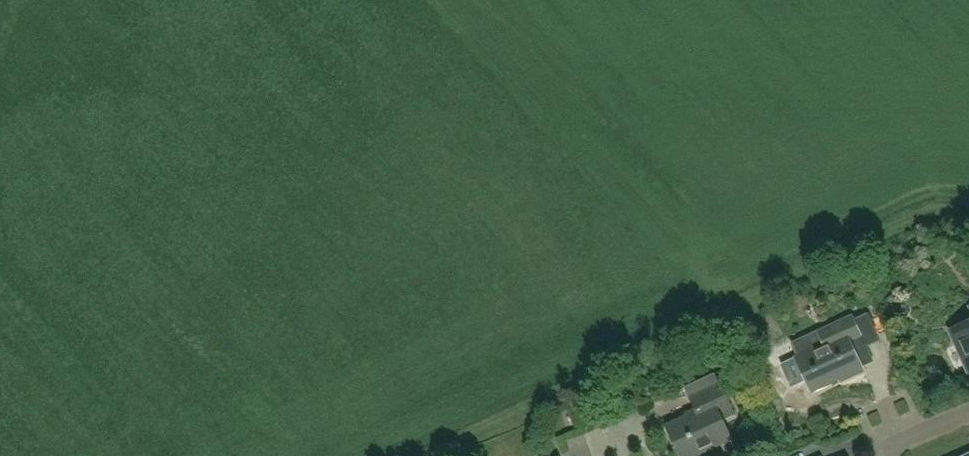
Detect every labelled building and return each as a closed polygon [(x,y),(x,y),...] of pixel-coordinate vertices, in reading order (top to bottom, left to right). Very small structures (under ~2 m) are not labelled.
[(849,349),(876,336),(865,314),(852,320),(850,316),(791,344),(813,391),(845,376),(846,378),(860,372),(849,349)] [(951,330),(968,370),(968,322),(951,330)] [(726,434),(720,422),(734,416),(720,384),(689,398),(695,412),(666,425),(679,455),(695,455),(729,441),(726,434)]
